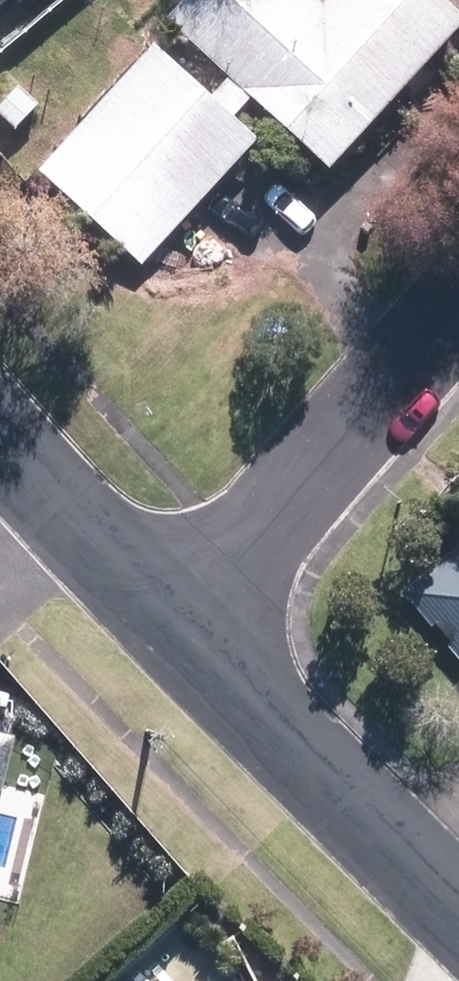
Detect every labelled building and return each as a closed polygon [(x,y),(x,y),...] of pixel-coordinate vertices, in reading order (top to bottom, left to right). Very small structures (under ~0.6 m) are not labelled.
[(457,19),(436,0),(317,0),(315,2),(314,0),(176,0),(158,20),(221,77),(204,96),(147,43),(32,170),(136,265),(250,138),(227,117),(244,100),(321,169),(457,19)] [(13,87),(0,101),(0,119),(10,128),(32,105),(13,87)] [(399,585),(458,659),(458,536),(399,585)]
